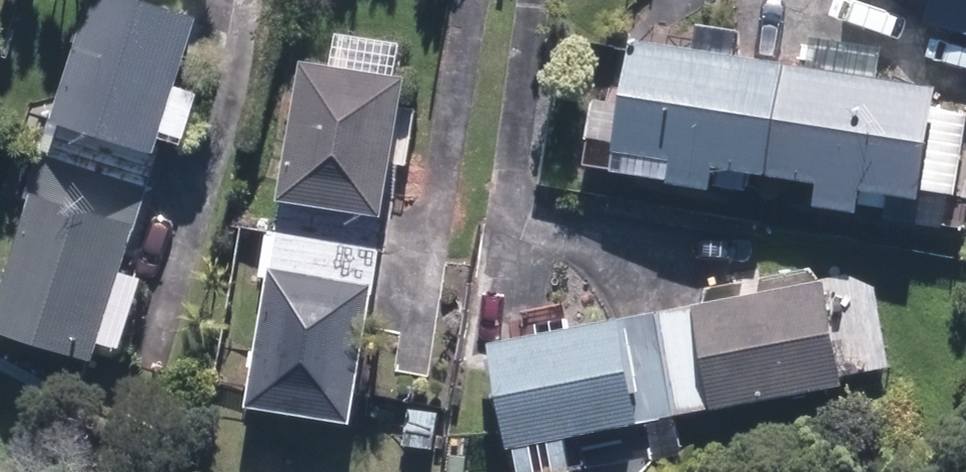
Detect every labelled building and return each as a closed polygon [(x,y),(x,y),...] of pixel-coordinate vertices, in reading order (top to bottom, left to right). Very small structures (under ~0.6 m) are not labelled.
[(38,171),(140,197),(186,28),(89,0),(87,0),(51,131),(38,171)] [(608,156),(604,185),(706,201),(708,182),(765,192),(783,83),(726,73),(730,45),(687,38),(682,66),(624,56),(618,93),(613,121),(608,156)] [(291,203),(287,235),(392,250),(396,216),(401,218),(420,82),(317,67),(298,204),(291,203)] [(849,224),(852,204),(907,213),(909,202),(941,207),(953,131),(929,128),(933,106),(798,84),(783,83),(765,192),(813,200),(810,218),(849,224)] [(0,312),(0,351),(86,373),(134,198),(38,171),(0,312)] [(366,428),(392,250),(287,235),(270,233),(263,278),(280,280),(262,412),(366,428)] [(815,290),(640,323),(660,427),(833,396),(815,290)] [(640,323),(555,338),(552,326),(520,331),(524,346),(476,354),(494,458),(503,457),(505,471),(560,471),(555,447),(660,427),(640,323)] [(414,440),(442,445),(449,413),(420,408),(414,440)]
